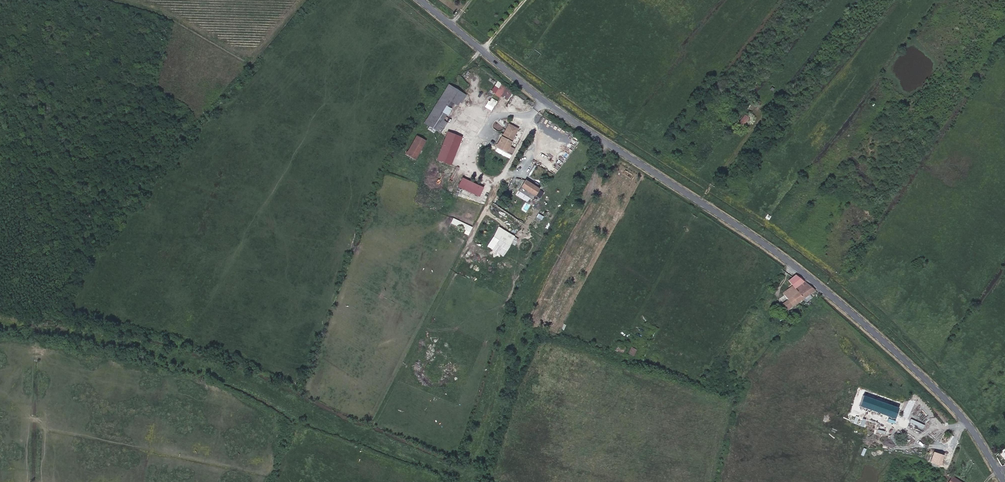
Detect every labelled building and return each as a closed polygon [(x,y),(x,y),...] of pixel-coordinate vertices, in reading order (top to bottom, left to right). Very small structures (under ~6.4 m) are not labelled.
[(500,96),(505,100),(512,92),(497,80),(488,90),(498,98),(500,96)] [(458,107),(465,94),(445,83),(423,124),(440,133),(446,122),(442,120),(451,103),(458,107)] [(484,108),(490,111),(496,101),(490,97),(484,108)] [(509,146),(517,127),(504,123),(493,152),(509,158),(513,148),(509,146)] [(451,165),(461,136),(445,131),(435,160),(451,165)] [(403,155),(414,160),(425,140),(414,134),(403,155)] [(478,196),(483,187),(460,177),(456,187),(478,196)] [(518,188),(539,198),(543,190),(522,180),(518,188)] [(449,223),(469,232),(472,226),(452,218),(449,223)] [(502,256),(514,236),(497,226),(485,246),(502,256)] [(923,264),(919,262),(914,269),(918,271),(923,264)] [(799,287),(800,289),(810,282),(802,276),(795,282),(799,287)] [(807,300),(820,291),(811,283),(801,291),(807,300)] [(788,294),(790,296),(801,290),(800,289),(799,287),(788,294)] [(787,307),(785,309),(787,312),(807,300),(801,291),(801,290),(790,296),(792,300),(785,305),(787,307)] [(628,347),(622,344),(619,350),(624,353),(628,347)] [(626,353),(632,356),(636,349),(630,346),(626,353)] [(933,466),(939,469),(942,460),(936,458),(933,466)]
